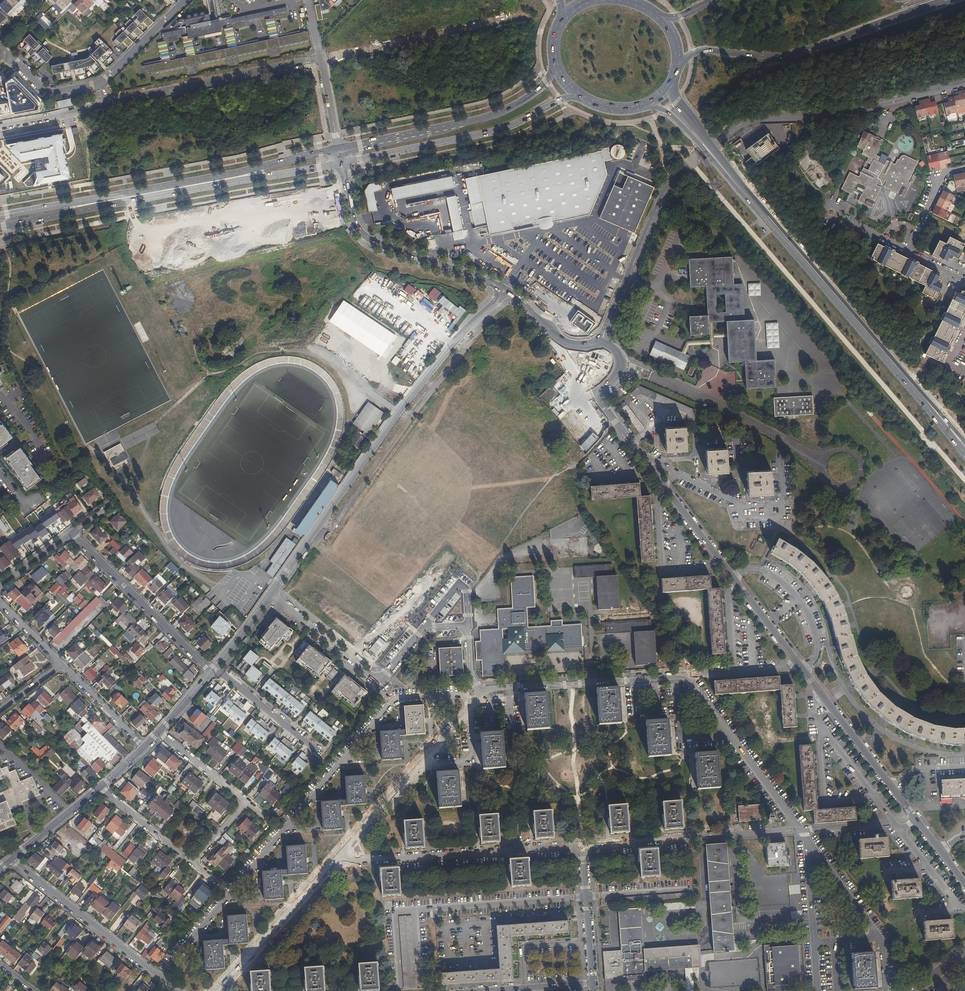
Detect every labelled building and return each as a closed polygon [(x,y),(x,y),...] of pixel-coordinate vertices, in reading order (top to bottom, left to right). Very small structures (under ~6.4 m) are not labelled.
[(1,7),(7,13),(13,7),(5,0),(0,0),(0,6),(1,7)] [(71,2),(69,0),(60,0),(56,4),(62,10),(71,2)] [(74,5),(82,14),(88,8),(80,0),(79,0),(74,5)] [(88,8),(94,3),(91,0),(80,0),(88,8)] [(187,26),(188,29),(161,35),(162,42),(157,44),(161,63),(145,66),(145,68),(143,69),(145,78),(310,41),(308,32),(299,34),(299,32),(282,35),(280,24),(277,24),(277,23),(276,23),(275,21),(286,19),(285,13),(274,15),(273,11),(223,21),(223,19),(229,18),(225,0),(214,0),(209,1),(212,12),(214,12),(217,21),(213,22),(210,14),(208,15),(209,18),(204,19),(203,15),(197,17),(179,19),(178,19),(180,16),(178,14),(163,30),(184,25),(185,27),(187,26)] [(324,0),(318,0),(319,5),(314,6),(318,21),(322,20),(320,11),(328,9),(331,7),(328,4),(324,0)] [(13,7),(16,12),(22,6),(18,2),(13,7)] [(7,13),(11,17),(16,12),(13,7),(7,13)] [(88,8),(82,14),(85,17),(91,11),(88,8)] [(120,29),(115,33),(117,36),(113,41),(117,46),(122,41),(128,46),(132,42),(127,37),(132,32),(138,37),(143,32),(138,27),(143,22),(148,27),(153,22),(140,9),(135,14),(138,17),(133,22),(130,19),(125,24),(128,27),(123,32),(120,29)] [(43,16),(38,22),(47,31),(51,28),(48,24),(50,21),(44,16),(43,16)] [(39,43),(30,35),(25,40),(28,44),(23,49),(29,54),(39,43)] [(100,38),(95,43),(100,48),(94,54),(104,64),(115,54),(100,38)] [(42,46),(31,56),(37,63),(42,58),(46,62),(52,57),(42,46)] [(88,59),(73,62),(76,76),(85,74),(84,68),(90,67),(96,72),(102,67),(91,56),(88,59)] [(70,63),(53,66),(54,74),(64,72),(65,79),(73,77),(70,63)] [(958,91),(959,95),(954,97),(956,108),(964,106),(964,98),(963,90),(958,91)] [(949,102),(944,103),(947,115),(956,113),(957,112),(956,108),(954,97),(948,98),(949,102)] [(930,98),(924,99),(928,115),(939,113),(937,105),(936,101),(930,102),(930,98)] [(919,105),(914,106),(917,118),(928,115),(924,99),(919,101),(919,105)] [(760,139),(746,150),(752,157),(746,162),(751,169),(757,164),(757,165),(779,148),(768,133),(766,130),(764,130),(757,135),(760,139)] [(876,155),(883,140),(865,131),(857,146),(864,149),(862,154),(869,157),(859,177),(850,172),(842,189),(850,193),(852,193),(853,193),(854,192),(855,190),(862,194),(858,201),(872,207),(883,186),(905,197),(911,183),(908,182),(919,162),(905,155),(904,155),(903,155),(902,155),(902,156),(901,156),(899,160),(898,159),(895,165),(887,161),(885,166),(878,162),(880,157),(876,155)] [(623,147),(622,146),(621,145),(620,145),(619,145),(618,145),(617,145),(615,145),(614,146),(613,147),(612,148),(611,149),(611,150),(611,151),(611,152),(611,154),(611,155),(612,156),(612,157),(613,158),(615,159),(616,159),(618,159),(619,159),(621,159),(622,158),(623,158),(624,157),(624,156),(625,155),(625,153),(625,152),(625,150),(624,148),(623,147)] [(477,176),(487,226),(490,235),(590,215),(607,175),(604,161),(611,160),(611,158),(610,157),(610,156),(609,155),(609,154),(609,152),(609,151),(609,150),(609,147),(599,149),(599,151),(484,175),(477,176)] [(948,151),(937,154),(941,169),(946,168),(945,164),(951,162),(950,159),(948,151)] [(926,156),(929,168),(934,167),(935,170),(941,169),(937,154),(926,156)] [(962,173),(954,175),(958,192),(964,190),(964,187),(962,173)] [(454,187),(466,185),(465,179),(464,174),(452,176),(391,189),(394,200),(454,187)] [(475,228),(487,226),(477,176),(465,179),(466,185),(475,228)] [(614,185),(599,218),(634,233),(654,187),(628,176),(622,189),(614,185)] [(365,190),(382,186),(381,182),(369,184),(365,190)] [(382,190),(382,186),(365,190),(364,191),(365,194),(369,213),(377,211),(374,192),(382,190)] [(943,190),(940,197),(949,202),(951,203),(955,196),(945,191),(943,190)] [(940,197),(936,205),(945,210),(949,202),(940,197)] [(936,205),(932,213),(944,218),(948,220),(951,213),(947,211),(945,210),(936,205)] [(958,258),(961,251),(964,245),(949,237),(946,244),(939,240),(932,256),(939,259),(940,257),(947,260),(948,258),(951,259),(952,260),(952,259),(953,256),(956,258),(958,258)] [(940,275),(933,271),(878,244),(870,259),(882,264),(881,266),(884,268),(885,266),(906,276),(905,278),(908,279),(909,278),(925,286),(922,293),(937,301),(941,293),(939,292),(942,286),(940,284),(941,282),(941,281),(941,280),(938,279),(939,276),(940,275)] [(726,321),(727,333),(727,337),(728,362),(744,361),(746,389),(776,387),(774,360),(756,361),(754,320),(744,320),(742,284),(733,285),(732,257),(688,259),(690,287),(706,286),(707,316),(689,317),(690,335),(709,334),(709,322),(713,322),(726,321)] [(964,287),(962,290),(957,292),(956,292),(953,299),(944,317),(942,316),(941,319),(942,320),(932,341),(930,340),(929,343),(930,344),(925,354),(940,361),(964,311),(964,287)] [(596,323),(578,310),(570,321),(588,334),(596,323)] [(296,324),(292,319),(279,328),(283,334),(296,324)] [(689,346),(710,344),(710,340),(687,341),(682,352),(686,354),(689,346)] [(656,341),(650,355),(684,370),(690,356),(686,354),(656,341)] [(636,398),(640,394),(687,414),(687,420),(695,420),(694,410),(639,386),(631,393),(636,398)] [(813,414),(812,396),(773,398),(774,416),(813,414)] [(353,424),(356,426),(371,404),(369,402),(353,424)] [(645,429),(625,402),(619,406),(640,433),(645,429)] [(371,404),(356,426),(369,435),(384,413),(371,404)] [(8,443),(7,442),(13,437),(0,420),(0,449),(8,443)] [(687,451),(686,427),(665,428),(666,452),(687,451)] [(360,433),(359,434),(357,433),(350,442),(352,444),(350,447),(356,452),(358,448),(359,449),(366,439),(361,436),(362,434),(360,433)] [(112,453),(122,447),(120,444),(110,449),(112,453)] [(109,460),(108,461),(113,470),(128,463),(126,459),(128,458),(122,447),(112,453),(110,449),(104,452),(106,456),(107,455),(109,460)] [(20,448),(14,452),(13,451),(5,457),(19,476),(18,477),(27,490),(41,479),(32,467),(34,466),(20,448)] [(728,472),(726,449),(705,450),(707,474),(728,472)] [(4,458),(18,477),(19,476),(5,457),(4,458)] [(341,475),(334,469),(331,473),(339,478),(341,475)] [(772,494),(771,470),(746,471),(748,495),(772,494)] [(303,537),(340,484),(330,477),(328,481),(329,482),(315,502),(314,501),(309,508),(311,509),(296,529),(295,531),(303,537)] [(77,484),(76,483),(74,485),(78,490),(88,483),(89,485),(92,483),(86,478),(77,484)] [(636,496),(640,496),(639,482),(590,486),(591,499),(636,496)] [(99,497),(94,489),(83,497),(88,504),(99,497)] [(640,496),(636,496),(641,561),(654,560),(650,495),(640,496)] [(71,504),(68,507),(74,515),(82,509),(76,501),(71,504)] [(74,515),(68,507),(60,512),(60,513),(66,521),(67,522),(70,520),(69,518),(74,515)] [(54,510),(46,515),(52,524),(54,525),(58,523),(57,521),(60,518),(57,515),(54,510)] [(60,513),(57,515),(60,518),(63,523),(66,521),(60,513)] [(126,522),(118,514),(110,523),(118,530),(126,522)] [(46,515),(39,520),(41,524),(45,529),(52,524),(46,515)] [(40,536),(41,539),(49,533),(45,529),(41,524),(34,529),(40,536)] [(32,526),(25,531),(31,540),(34,544),(38,541),(36,539),(40,536),(34,529),(32,526)] [(104,535),(97,528),(90,535),(100,544),(108,537),(105,534),(104,535)] [(23,544),(24,545),(31,540),(25,531),(24,530),(17,536),(23,544)] [(17,536),(10,541),(17,551),(21,548),(20,546),(23,544),(17,536)] [(296,544),(287,537),(270,561),(273,563),(267,572),(273,577),(296,544)] [(557,546),(557,557),(588,556),(587,537),(550,539),(551,547),(557,546)] [(777,539),(772,554),(790,565),(804,576),(813,587),(823,602),(830,618),(842,661),(853,684),(867,704),(885,720),(906,733),(929,741),(954,746),(964,745),(964,730),(954,730),(934,727),(912,719),(894,708),(878,694),(865,676),(856,656),(845,615),(841,605),(836,595),(826,579),(813,564),(797,551),(777,539)] [(117,551),(121,548),(113,540),(109,543),(117,551)] [(18,553),(17,551),(10,541),(0,548),(0,549),(8,560),(18,553)] [(126,564),(137,553),(128,544),(120,553),(126,559),(122,563),(124,566),(126,564)] [(146,559),(138,552),(137,553),(126,564),(129,566),(125,571),(132,577),(139,570),(133,564),(139,559),(142,562),(146,559)] [(82,570),(89,563),(85,558),(81,562),(79,560),(78,561),(78,560),(72,566),(75,569),(78,566),(82,570)] [(3,560),(0,561),(0,568),(2,570),(9,565),(5,559),(3,561),(3,560)] [(177,577),(182,572),(172,561),(167,566),(177,577)] [(598,610),(619,609),(617,575),(613,576),(612,564),(574,566),(575,579),(596,577),(598,610)] [(80,572),(78,574),(74,578),(82,586),(88,580),(94,575),(88,569),(82,574),(80,572)] [(146,586),(152,580),(142,569),(134,577),(145,588),(146,586)] [(37,584),(46,576),(41,570),(32,578),(37,584)] [(62,586),(70,579),(64,573),(57,581),(62,586)] [(107,587),(97,576),(86,587),(89,589),(93,585),(101,593),(107,587)] [(483,677),(505,675),(502,630),(524,629),(525,650),(583,647),(581,624),(528,627),(527,608),(535,607),(533,576),(511,577),(512,608),(498,609),(499,630),(480,631),(483,677)] [(707,590),(711,589),(710,576),(661,579),(662,593),(707,590)] [(81,587),(82,586),(74,578),(73,579),(81,587)] [(156,581),(154,579),(152,580),(146,586),(149,588),(150,587),(156,593),(163,585),(158,580),(156,581)] [(43,593),(34,583),(27,589),(28,590),(23,596),(32,604),(43,593)] [(62,588),(57,583),(50,590),(55,595),(62,588)] [(15,588),(7,594),(12,599),(14,598),(16,600),(17,599),(22,595),(15,588)] [(174,597),(165,588),(158,595),(164,601),(163,602),(166,605),(174,597)] [(711,589),(707,590),(711,654),(725,654),(720,589),(711,589)] [(73,600),(76,597),(73,594),(69,597),(62,590),(60,592),(70,602),(73,600)] [(84,599),(79,594),(76,597),(73,600),(82,608),(88,602),(84,599)] [(22,595),(17,599),(28,610),(29,611),(33,606),(22,595)] [(102,602),(99,599),(97,597),(61,632),(55,638),(53,640),(58,645),(102,602)] [(107,608),(110,606),(101,597),(99,599),(102,602),(107,608)] [(183,613),(185,612),(189,607),(179,597),(172,603),(182,614),(183,613)] [(202,600),(199,597),(191,605),(194,609),(202,600)] [(121,601),(117,598),(112,603),(122,613),(128,608),(122,601),(121,601)] [(199,614),(211,602),(206,598),(194,610),(199,614)] [(48,610),(45,607),(40,612),(34,618),(43,626),(50,620),(44,614),(48,610)] [(127,615),(124,613),(112,625),(114,627),(121,620),(127,615)] [(128,613),(127,615),(121,620),(129,629),(135,623),(137,621),(128,613)] [(195,625),(183,613),(182,614),(176,620),(188,632),(195,625)] [(239,620),(232,613),(229,616),(236,623),(239,620)] [(44,628),(56,617),(54,615),(50,620),(43,626),(44,628)] [(228,620),(224,616),(223,615),(213,627),(222,635),(229,626),(226,624),(228,620)] [(269,630),(259,642),(269,650),(274,644),(276,646),(281,639),(280,638),(281,636),(286,640),(292,633),(289,630),(290,628),(284,624),(283,624),(276,619),(270,627),(272,628),(270,631),(269,630)] [(651,631),(651,620),(602,623),(602,628),(606,628),(606,634),(634,632),(635,665),(656,664),(654,631),(651,631)] [(146,634),(135,623),(129,629),(127,631),(138,641),(146,634)] [(49,632),(55,638),(61,632),(55,626),(49,632)] [(112,645),(102,634),(99,637),(110,648),(112,645)] [(204,651),(214,641),(207,634),(197,644),(204,651)] [(27,651),(18,639),(11,645),(19,657),(27,651)] [(161,653),(169,647),(162,639),(155,646),(161,653)] [(304,640),(295,651),(301,656),(297,661),(301,664),(305,667),(307,665),(319,675),(322,672),(323,673),(324,671),(328,674),(326,677),(331,681),(333,679),(337,682),(335,685),(336,686),(332,691),(336,694),(341,697),(342,695),(354,705),(365,692),(361,688),(361,687),(348,677),(343,673),(342,675),(339,672),(340,670),(335,666),(333,668),(329,665),(332,662),(304,640)] [(81,655),(84,652),(81,650),(77,645),(76,644),(68,652),(76,660),(81,655)] [(137,646),(135,644),(131,649),(132,650),(138,657),(141,654),(142,655),(144,653),(143,652),(144,651),(138,644),(137,646)] [(97,651),(101,648),(98,645),(91,650),(97,657),(100,655),(99,654),(97,651)] [(167,659),(174,651),(171,648),(163,655),(167,659)] [(464,676),(462,648),(439,649),(440,677),(464,676)] [(251,650),(237,667),(242,671),(248,663),(251,666),(258,657),(251,650)] [(125,652),(122,655),(123,656),(130,663),(133,661),(125,652)] [(76,660),(74,661),(82,670),(89,663),(81,655),(76,660)] [(175,655),(169,661),(180,672),(186,666),(175,655)] [(35,668),(27,657),(14,666),(13,667),(16,671),(18,669),(24,676),(35,668)] [(696,661),(691,664),(694,669),(699,666),(696,661)] [(95,667),(93,664),(90,667),(91,668),(85,673),(92,681),(98,676),(93,670),(95,667)] [(195,666),(193,664),(190,667),(188,670),(183,675),(189,681),(194,675),(196,673),(192,669),(195,666)] [(107,671),(111,668),(108,666),(99,674),(102,677),(107,671)] [(250,670),(246,674),(257,684),(264,676),(254,667),(251,671),(250,670)] [(113,686),(117,683),(109,675),(110,674),(107,671),(102,677),(99,679),(97,682),(100,685),(103,682),(110,689),(113,686)] [(9,674),(0,680),(0,688),(2,691),(15,682),(9,674)] [(163,674),(159,678),(163,682),(167,678),(163,674)] [(138,675),(133,680),(139,686),(146,680),(142,676),(140,677),(138,675)] [(780,690),(780,686),(779,677),(714,681),(715,695),(780,690)] [(272,682),(269,679),(262,688),(265,691),(266,689),(269,691),(274,685),(277,687),(271,693),(278,698),(276,700),(279,703),(281,701),(283,704),(290,695),(287,693),(287,694),(284,691),(275,684),(276,683),(273,681),(272,682)] [(178,690),(172,685),(162,695),(168,701),(174,695),(173,694),(178,690)] [(780,686),(780,690),(783,728),(797,727),(793,685),(780,686)] [(76,697),(67,688),(60,695),(69,704),(76,697)] [(621,723),(619,688),(597,689),(599,725),(621,723)] [(212,689),(204,698),(214,706),(221,697),(212,689)] [(54,701),(44,692),(38,698),(36,701),(31,706),(36,710),(40,715),(54,701)] [(123,706),(128,702),(119,693),(113,700),(118,706),(120,703),(123,706)] [(549,729),(547,693),(525,695),(527,730),(549,729)] [(156,694),(150,701),(157,707),(163,701),(156,694)] [(292,697),(286,705),(292,711),(291,712),(294,715),(295,713),(298,715),(305,707),(302,704),(301,705),(299,703),(292,697)] [(86,715),(88,712),(85,709),(87,708),(78,699),(70,707),(76,713),(82,719),(84,717),(86,715)] [(229,699),(229,700),(222,708),(240,722),(247,713),(241,709),(244,705),(238,700),(234,704),(229,699)] [(28,718),(32,714),(36,710),(31,706),(30,704),(29,704),(22,712),(28,718)] [(148,704),(142,711),(152,721),(159,714),(148,704)] [(406,730),(406,736),(425,734),(423,706),(404,707),(406,730)] [(72,716),(76,713),(70,707),(67,711),(72,716)] [(198,727),(207,716),(198,709),(189,720),(198,727)] [(39,721),(43,718),(40,715),(36,710),(32,714),(39,721)] [(329,741),(336,732),(319,718),(318,719),(313,714),(310,711),(303,720),(306,722),(305,723),(311,729),(312,727),(315,729),(321,722),(323,724),(317,731),(323,736),(322,738),(326,740),(327,739),(329,741)] [(16,729),(24,720),(16,712),(7,721),(16,729)] [(137,728),(146,719),(140,713),(136,717),(137,719),(132,723),(137,728)] [(103,737),(108,731),(102,725),(102,724),(100,721),(94,716),(88,722),(103,737)] [(252,718),(252,719),(245,727),(263,741),(270,732),(264,728),(268,724),(261,719),(258,723),(252,718)] [(670,755),(668,720),(646,721),(648,757),(670,755)] [(43,730),(34,721),(30,725),(39,734),(43,730)] [(208,739),(219,726),(213,722),(203,735),(208,739)] [(7,726),(6,727),(2,723),(0,725),(0,736),(3,739),(11,731),(9,729),(10,728),(7,726)] [(108,763),(118,753),(88,723),(82,729),(88,735),(85,739),(102,756),(108,763)] [(177,733),(186,739),(193,730),(185,724),(177,733)] [(117,730),(114,726),(108,731),(103,737),(105,739),(115,748),(117,746),(117,745),(118,744),(111,736),(117,730)] [(98,757),(102,756),(73,728),(63,738),(90,765),(92,764),(92,763),(98,757)] [(193,730),(186,739),(193,745),(196,741),(199,744),(203,739),(193,730)] [(401,759),(400,736),(399,731),(380,732),(382,760),(401,759)] [(505,768),(503,732),(481,734),(483,769),(505,768)] [(276,737),(275,738),(269,746),(286,760),(293,751),(288,747),(291,743),(284,737),(281,742),(276,737)] [(212,757),(220,747),(216,743),(217,741),(213,738),(208,745),(210,746),(206,752),(212,757)] [(237,753),(238,753),(243,746),(240,743),(234,750),(237,753)] [(128,754),(118,744),(117,745),(117,746),(115,748),(124,757),(128,754)] [(31,749),(39,757),(52,748),(49,745),(39,752),(34,746),(31,749)] [(817,810),(813,745),(799,746),(804,811),(813,811),(814,824),(856,821),(855,807),(817,810)] [(242,756),(247,749),(243,746),(238,753),(242,756)] [(227,753),(220,747),(212,757),(219,763),(227,753)] [(162,766),(163,766),(165,764),(172,756),(163,748),(156,757),(159,759),(157,762),(162,766)] [(53,749),(41,758),(45,762),(56,753),(53,749)] [(305,755),(302,752),(292,765),(301,772),(308,763),(302,759),(305,755)] [(719,788),(717,752),(695,754),(698,789),(719,788)] [(90,765),(98,773),(108,763),(102,756),(98,757),(92,763),(92,764),(90,765)] [(172,756),(165,764),(174,771),(181,763),(172,756)] [(153,777),(162,766),(157,762),(153,758),(149,764),(147,762),(145,765),(147,766),(144,769),(153,777)] [(238,778),(246,767),(242,764),(238,760),(230,771),(238,778)] [(264,774),(269,767),(264,763),(260,768),(260,771),(264,774)] [(257,770),(249,764),(246,767),(238,778),(245,783),(257,770)] [(23,804),(21,802),(39,795),(31,776),(19,781),(14,769),(8,772),(6,766),(0,768),(0,832),(16,825),(9,810),(23,804)] [(97,776),(89,767),(85,771),(89,775),(85,779),(89,782),(89,781),(90,782),(97,776)] [(267,778),(274,771),(269,767),(264,774),(263,775),(267,778)] [(149,778),(140,770),(132,780),(141,788),(149,778)] [(461,807),(459,771),(437,773),(439,808),(461,807)] [(189,789),(197,779),(190,773),(188,775),(185,778),(181,783),(189,789)] [(69,786),(77,793),(85,785),(78,778),(75,780),(77,782),(75,784),(73,782),(68,778),(66,776),(62,779),(65,781),(69,786)] [(345,777),(347,801),(347,806),(366,804),(364,776),(345,777)] [(53,789),(60,796),(69,786),(65,781),(62,779),(53,789)] [(203,784),(197,779),(189,789),(195,794),(198,789),(201,787),(203,784)] [(941,780),(942,794),(941,794),(941,798),(964,797),(964,779),(941,780)] [(131,800),(139,791),(129,783),(121,792),(131,800)] [(265,799),(273,788),(268,784),(259,794),(265,799)] [(167,791),(158,785),(154,790),(157,793),(159,791),(164,795),(161,798),(165,801),(167,799),(170,794),(167,791)] [(176,789),(172,786),(167,791),(171,794),(176,789)] [(280,795),(273,788),(265,799),(272,805),(280,795)] [(208,804),(213,809),(222,798),(216,794),(208,804)] [(148,806),(156,813),(164,802),(156,796),(148,806)] [(292,801),(285,796),(276,807),(282,812),(292,801)] [(222,798),(213,809),(221,814),(229,804),(222,798)] [(164,802),(156,813),(165,820),(174,810),(168,805),(171,802),(167,799),(165,801),(164,802)] [(179,801),(174,805),(179,810),(184,805),(179,801)] [(187,803),(185,806),(192,811),(197,805),(197,804),(193,801),(189,805),(187,803)] [(340,806),(340,801),(321,802),(323,830),(342,829),(340,806)] [(683,828),(681,801),(662,802),(664,829),(683,828)] [(765,815),(764,804),(738,806),(739,821),(765,820),(765,819),(768,819),(768,820),(771,823),(774,820),(773,815),(765,815)] [(110,811),(102,805),(94,815),(101,821),(110,811)] [(192,811),(198,817),(204,811),(197,805),(192,811)] [(629,832),(627,805),(608,806),(610,833),(629,832)] [(554,838),(552,810),(533,812),(535,839),(554,838)] [(500,842),(498,815),(479,816),(481,843),(500,842)] [(106,829),(113,834),(115,832),(123,822),(116,816),(106,829)] [(89,830),(94,834),(95,834),(99,829),(85,818),(81,824),(80,823),(76,828),(85,834),(89,830)] [(244,833),(252,824),(246,818),(238,828),(244,833)] [(218,825),(212,820),(209,824),(215,829),(218,825)] [(425,847),(423,820),(404,821),(406,849),(425,847)] [(123,822),(115,832),(121,836),(129,826),(123,822)] [(259,830),(252,824),(244,833),(250,839),(259,830)] [(92,844),(100,851),(102,848),(107,842),(104,840),(102,843),(97,839),(98,836),(95,834),(94,834),(89,842),(92,844)] [(889,856),(887,836),(859,838),(860,858),(873,857),(873,856),(876,856),(876,857),(889,856)] [(227,840),(229,842),(233,845),(236,842),(229,837),(228,837),(227,839),(227,840)] [(60,853),(64,849),(56,842),(53,845),(51,847),(50,846),(48,849),(54,854),(56,851),(60,853)] [(209,861),(216,867),(219,864),(227,854),(230,851),(234,847),(234,846),(233,845),(229,842),(222,849),(222,848),(213,858),(212,856),(209,859),(209,861)] [(767,843),(769,866),(788,865),(786,842),(767,843)] [(83,856),(86,852),(84,851),(86,848),(81,843),(79,845),(77,844),(75,846),(77,848),(72,854),(75,857),(79,853),(83,856)] [(726,843),(706,845),(713,952),(734,951),(726,843)] [(122,854),(128,859),(136,849),(131,844),(128,848),(126,850),(122,854)] [(286,847),(288,870),(289,875),(307,874),(305,846),(286,847)] [(239,850),(246,857),(251,851),(248,848),(245,850),(242,847),(239,850)] [(55,854),(54,854),(48,849),(47,848),(44,852),(52,858),(55,854)] [(100,851),(102,852),(110,859),(111,859),(113,856),(115,854),(109,849),(107,852),(102,848),(100,851)] [(136,849),(128,859),(130,860),(134,864),(142,854),(136,849)] [(659,876),(658,849),(639,850),(641,877),(659,876)] [(158,866),(166,856),(160,851),(152,861),(158,866)] [(28,860),(37,867),(44,859),(42,858),(41,859),(35,854),(28,860)] [(227,854),(219,864),(225,870),(234,860),(227,854)] [(113,856),(111,859),(119,865),(121,862),(113,856)] [(158,866),(155,870),(161,875),(160,875),(164,878),(170,871),(166,867),(172,860),(166,856),(158,866)] [(67,875),(70,872),(67,870),(70,866),(59,857),(53,864),(67,875)] [(530,886),(528,858),(510,859),(512,887),(530,886)] [(128,859),(121,868),(123,869),(130,860),(128,859)] [(43,872),(47,867),(51,862),(48,860),(40,869),(43,872)] [(121,868),(111,860),(108,865),(118,872),(121,868)] [(50,870),(63,881),(67,876),(67,875),(53,864),(51,862),(47,867),(50,870)] [(401,895),(399,867),(380,869),(382,896),(401,895)] [(68,885),(73,888),(77,883),(82,877),(72,869),(70,872),(67,875),(67,876),(70,879),(69,880),(71,881),(68,885)] [(137,871),(132,876),(136,879),(138,877),(141,873),(137,871)] [(282,876),(281,871),(263,872),(265,900),(283,899),(282,876)] [(92,884),(96,879),(93,877),(88,883),(91,886),(92,884)] [(921,897),(920,879),(892,880),(893,899),(906,899),(906,897),(909,897),(909,898),(921,897)] [(24,887),(21,884),(19,882),(16,880),(15,881),(13,884),(10,888),(18,894),(24,887)] [(164,891),(170,895),(178,885),(177,885),(179,883),(175,880),(173,882),(172,881),(164,891)] [(73,888),(71,891),(73,892),(76,894),(78,896),(84,888),(77,883),(73,888)] [(91,886),(89,889),(92,892),(90,894),(92,896),(84,904),(89,908),(90,907),(102,892),(92,884),(91,886)] [(150,891),(141,884),(135,892),(143,899),(150,891)] [(178,885),(170,895),(176,901),(177,901),(182,895),(185,891),(178,885)] [(12,896),(4,890),(0,895),(0,898),(6,903),(12,896)] [(153,894),(160,899),(161,899),(162,897),(155,891),(153,894)] [(202,894),(198,891),(194,896),(203,903),(210,895),(205,891),(202,894)] [(15,915),(13,918),(18,922),(24,914),(24,913),(29,906),(32,909),(39,900),(33,894),(26,903),(25,903),(23,905),(15,915)] [(171,907),(175,910),(185,898),(182,895),(177,901),(176,901),(171,907)] [(92,905),(102,914),(103,913),(110,904),(99,896),(92,905)] [(103,913),(112,920),(120,910),(111,903),(110,904),(103,913)] [(36,909),(30,917),(37,923),(44,915),(36,909)] [(618,910),(623,980),(646,979),(645,971),(692,968),(692,967),(696,966),(695,958),(694,958),(694,956),(644,960),(640,909),(618,910)] [(160,924),(159,925),(164,929),(171,920),(160,912),(154,919),(160,924)] [(229,940),(230,945),(248,943),(246,915),(228,916),(229,940)] [(1,933),(12,919),(8,916),(7,917),(6,918),(5,918),(0,925),(0,933),(1,933)] [(46,916),(40,924),(50,932),(56,924),(46,916)] [(141,923),(131,916),(125,924),(134,932),(141,923)] [(416,987),(411,916),(399,916),(404,988),(416,987)] [(954,939),(952,920),(924,922),(925,941),(938,940),(938,939),(941,938),(941,939),(954,939)] [(568,921),(496,926),(499,969),(440,973),(441,985),(513,979),(510,936),(569,932),(568,921)] [(64,934),(72,924),(69,922),(61,932),(64,934)] [(74,941),(82,932),(72,924),(66,932),(70,936),(68,938),(74,942),(74,941)] [(156,935),(150,931),(149,933),(146,930),(145,931),(143,929),(136,937),(140,941),(141,939),(148,945),(150,942),(152,943),(154,940),(153,939),(156,935)] [(55,952),(63,943),(60,940),(52,949),(55,952)] [(225,968),(223,945),(223,940),(204,942),(206,970),(225,968)] [(5,957),(12,948),(2,941),(0,944),(0,953),(5,957)] [(75,961),(80,954),(84,949),(74,941),(74,942),(65,953),(75,961)] [(89,961),(90,962),(101,948),(91,941),(84,949),(80,954),(81,955),(82,956),(82,957),(83,958),(84,959),(85,960),(86,960),(87,961),(88,961),(89,961)] [(44,942),(41,946),(42,947),(39,951),(45,956),(52,949),(44,942)] [(148,955),(158,963),(165,955),(155,946),(149,953),(148,955)] [(767,946),(770,990),(775,989),(775,987),(804,985),(801,946),(772,948),(772,946),(767,946)] [(12,948),(5,957),(14,964),(21,955),(12,948)] [(141,956),(145,959),(148,955),(149,953),(146,950),(141,956)] [(605,950),(607,974),(616,973),(614,950),(605,950)] [(109,968),(116,959),(107,951),(99,961),(109,968)] [(875,988),(873,952),(851,954),(853,989),(875,988)] [(24,957),(18,965),(29,974),(36,966),(29,961),(32,958),(31,957),(27,953),(24,957)] [(911,962),(915,967),(920,963),(916,958),(911,962)] [(379,990),(377,963),(359,964),(361,990),(379,990)] [(121,986),(131,973),(121,965),(115,972),(118,974),(113,980),(120,985),(121,986)] [(323,966),(305,968),(306,990),(325,990),(323,966)] [(270,971),(251,972),(252,990),(271,990),(270,971)] [(74,982),(70,987),(75,990),(87,990),(89,988),(79,980),(76,984),(74,982)]
